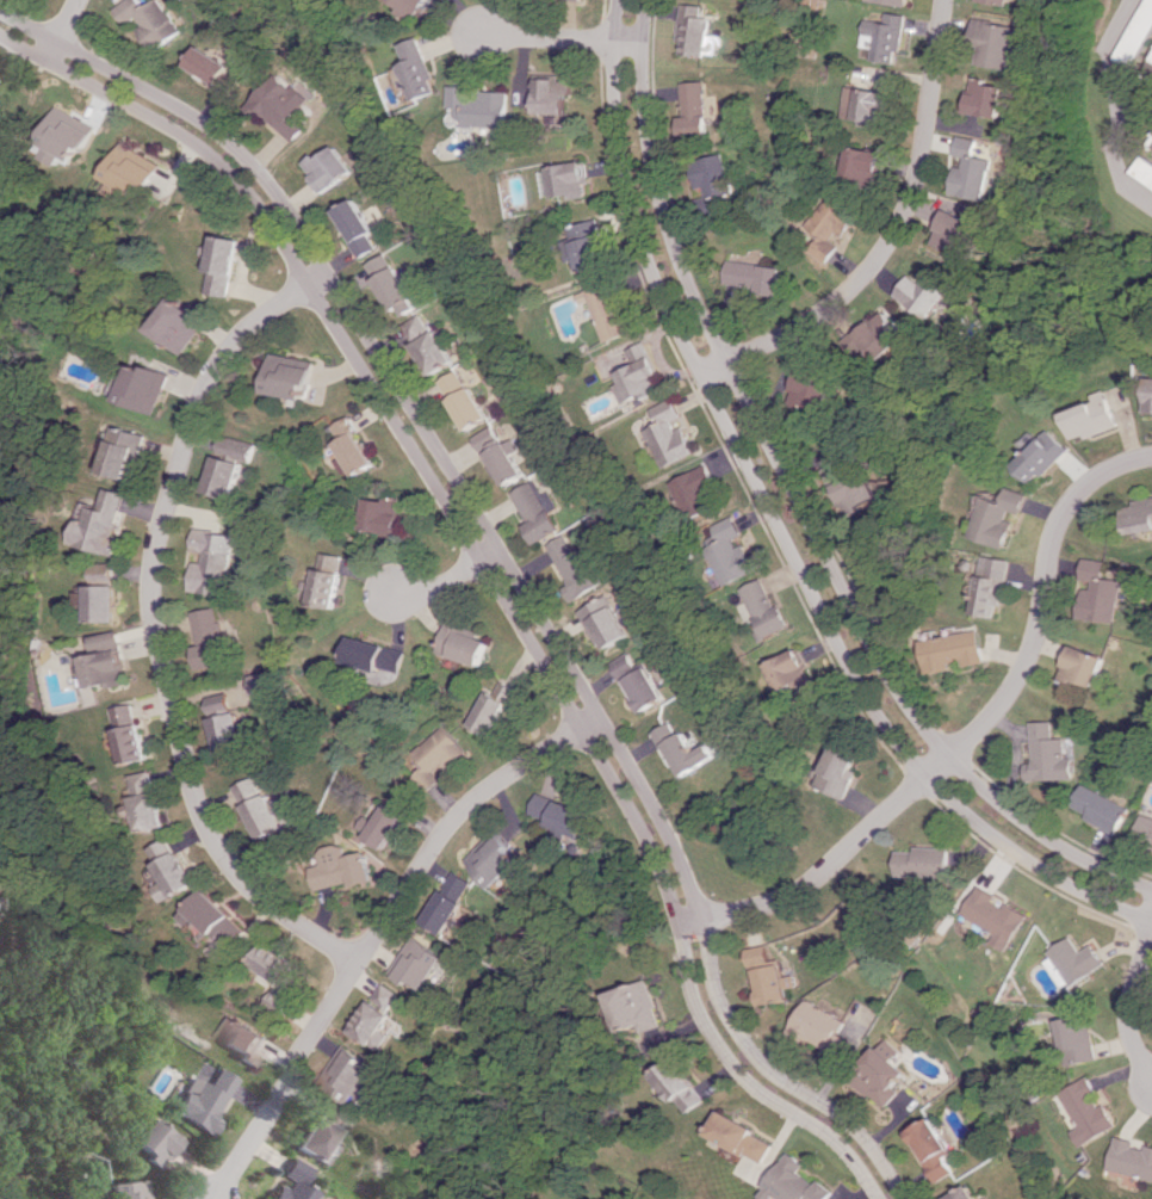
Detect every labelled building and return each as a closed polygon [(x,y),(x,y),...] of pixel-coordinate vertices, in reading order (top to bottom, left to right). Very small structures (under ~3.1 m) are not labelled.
[(126,25),(137,17),(143,25),(137,30),(153,51),(181,30),(159,0),(152,0),(144,6),(140,0),(125,0),(114,8),(126,25)] [(420,21),(435,0),(391,0),(420,21)] [(707,5),(685,4),(684,41),(687,41),(686,55),(712,56),(714,17),(707,17),(707,5)] [(1145,68),(1151,52),(1151,4),(1127,59),(1145,68)] [(907,15),(887,12),(885,22),(866,19),(862,46),(873,48),(872,59),(900,64),(907,15)] [(1015,69),(1021,25),(976,19),(973,44),(982,46),(980,64),(1015,69)] [(403,44),(409,63),(402,65),(415,101),(442,92),(423,37),(403,44)] [(185,67),(227,90),(238,70),(196,47),(185,67)] [(847,86),(843,117),(874,121),(873,126),(889,129),(897,75),(880,73),(878,90),(847,86)] [(293,142),(306,128),(293,117),(302,107),(289,96),(293,91),(275,74),(249,102),(293,142)] [(1005,117),(1008,86),(990,84),(991,78),(974,76),(970,113),(1005,117)] [(539,113),(570,114),(571,95),(576,95),(576,81),(564,81),(564,78),(540,77),(539,113)] [(685,82),(687,115),(682,116),(683,137),(712,135),(709,81),(685,82)] [(512,90),(452,87),(451,107),(468,107),(468,125),(510,127),(512,90)] [(95,125),(56,107),(34,153),(57,164),(62,154),(78,161),(95,125)] [(981,139),(961,136),(958,159),(960,160),(954,194),(989,199),(996,159),(979,156),(981,139)] [(161,163),(122,141),(102,176),(141,198),(161,163)] [(305,163),(322,192),(353,173),(336,144),(305,163)] [(843,178),(878,184),(884,152),(849,145),(843,178)] [(694,161),(700,188),(706,187),(711,213),(740,206),(728,154),(694,161)] [(1150,155),(1139,171),(1151,181),(1151,156),(1150,155)] [(586,160),(550,166),(555,197),(575,195),(576,199),(592,197),(586,160)] [(845,236),(860,214),(830,194),(806,229),(816,235),(807,248),(829,263),(841,245),(832,239),(837,231),(845,236)] [(362,257),(378,248),(370,233),(374,231),(356,198),(335,210),(362,257)] [(982,223),(949,208),(934,243),(967,257),(982,223)] [(582,271),(611,263),(598,218),(569,227),(582,271)] [(240,239),(215,235),(206,293),(232,296),(240,239)] [(388,252),(366,264),(397,319),(419,307),(388,252)] [(785,266),(729,260),(726,287),(782,293),(785,266)] [(913,274),(898,294),(931,319),(956,285),(934,268),(923,282),(913,274)] [(608,342),(633,332),(613,279),(588,289),(608,342)] [(185,354),(211,314),(193,302),(189,308),(172,297),(149,331),(185,354)] [(880,359),(909,341),(890,310),(843,340),(855,358),(873,347),(880,359)] [(403,325),(411,338),(428,327),(420,314),(403,325)] [(431,375),(454,361),(436,330),(413,343),(431,375)] [(630,348),(636,365),(620,372),(624,382),(617,385),(626,405),(665,390),(659,376),(662,375),(649,341),(630,348)] [(314,359),(270,354),(266,394),(309,399),(314,359)] [(120,403),(160,414),(172,372),(149,366),(149,369),(131,364),(120,403)] [(438,381),(467,431),(488,419),(459,369),(438,381)] [(829,412),(835,375),(799,370),(795,391),(793,406),(829,412)] [(1090,438),(1122,426),(1108,389),(1095,395),(1098,401),(1067,413),(1077,438),(1089,433),(1090,438)] [(699,452),(684,421),(686,420),(675,397),(653,408),(661,424),(648,430),(666,468),(699,452)] [(355,476),(376,464),(349,416),(333,426),(340,440),(336,442),(355,476)] [(105,472),(137,480),(147,434),(115,426),(105,472)] [(1047,476),(1072,449),(1051,429),(1016,465),(1035,483),(1044,473),(1047,476)] [(251,463),(256,444),(224,435),(219,454),(251,463)] [(525,474),(513,454),(520,449),(513,437),(486,453),(506,486),(525,474)] [(242,461),(214,456),(207,492),(235,497),(242,461)] [(880,499),(869,467),(847,474),(843,461),(827,467),(845,518),(865,511),(864,505),(880,499)] [(673,480),(691,520),(719,508),(709,486),(717,482),(709,465),(673,480)] [(536,544),(562,528),(551,509),(558,505),(550,491),(544,494),(535,478),(511,492),(529,522),(524,525),(536,544)] [(130,493),(107,487),(102,508),(92,505),(88,522),(80,520),(74,544),(115,554),(130,493)] [(1009,548),(1019,516),(1024,517),(1032,493),(1011,487),(1007,502),(986,495),(973,537),(1009,548)] [(1136,505),(1126,507),(1130,533),(1151,530),(1151,497),(1135,500),(1136,505)] [(364,498),(362,531),(398,533),(399,515),(395,515),(396,500),(364,498)] [(715,525),(722,542),(709,547),(726,586),(759,571),(745,539),(746,538),(737,515),(715,525)] [(192,591),(227,594),(234,534),(196,529),(194,549),(205,551),(204,562),(196,561),(192,591)] [(576,552),(566,534),(548,544),(577,599),(606,584),(587,547),(576,552)] [(334,607),(342,556),(319,552),(310,603),(334,607)] [(1011,559),(983,555),(975,613),(1002,617),(1011,559)] [(1119,580),(1103,577),(1105,561),(1083,558),(1080,580),(1084,580),(1080,618),(1114,623),(1119,580)] [(120,622),(119,562),(97,563),(98,583),(92,583),(93,622),(120,622)] [(744,586),(765,639),(794,627),(785,604),(777,608),(765,578),(744,586)] [(632,634),(609,594),(580,610),(603,650),(632,634)] [(196,646),(200,670),(230,664),(219,607),(194,612),(200,645),(196,646)] [(490,641),(457,629),(459,624),(448,620),(437,650),(482,666),(490,641)] [(88,657),(94,688),(116,683),(117,687),(131,685),(121,631),(95,636),(99,655),(88,657)] [(924,638),(929,673),(954,669),(954,667),(986,663),(982,631),(924,638)] [(407,652),(350,635),(342,662),(379,672),(380,667),(401,673),(407,652)] [(1095,685),(1104,655),(1069,645),(1060,675),(1095,685)] [(769,663),(785,697),(817,681),(800,648),(769,663)] [(613,663),(644,713),(669,698),(649,666),(641,670),(630,652),(613,663)] [(471,725),(494,736),(518,689),(502,680),(496,693),(489,690),(471,725)] [(208,697),(221,754),(249,748),(240,710),(234,711),(229,692),(208,697)] [(151,760),(139,703),(115,708),(128,765),(151,760)] [(1032,721),(1033,763),(1025,763),(1026,780),(1072,779),(1071,757),(1064,758),(1064,738),(1053,738),(1053,721),(1032,721)] [(659,730),(685,777),(721,757),(713,744),(699,752),(687,732),(681,735),(674,722),(659,730)] [(413,752),(426,767),(413,777),(425,792),(446,775),(443,773),(469,752),(446,724),(413,752)] [(849,798),(860,770),(856,768),(862,754),(837,744),(820,787),(849,798)] [(134,775),(138,795),(158,790),(154,771),(134,775)] [(235,786),(261,839),(297,822),(283,795),(269,801),(257,776),(235,786)] [(1072,806),(1087,813),(1084,819),(1117,834),(1130,807),(1082,784),(1072,806)] [(171,827),(163,791),(136,797),(144,833),(171,827)] [(533,815),(566,829),(586,838),(597,814),(543,791),(533,815)] [(403,814),(383,805),(376,821),(364,816),(356,832),(388,847),(403,814)] [(1143,814),(1134,841),(1151,848),(1151,817),(1143,814)] [(469,859),(496,888),(527,860),(500,831),(469,859)] [(165,902),(200,885),(175,837),(153,848),(162,865),(150,871),(165,902)] [(315,889),(349,882),(350,886),(371,881),(365,851),(344,856),(342,844),(317,849),(320,864),(310,866),(315,889)] [(951,848),(897,848),(898,877),(951,876),(951,848)] [(476,882),(457,870),(426,921),(449,935),(468,904),(464,901),(476,882)] [(1008,951),(1027,915),(996,898),(998,895),(979,885),(963,915),(996,933),(991,942),(1008,951)] [(199,916),(231,948),(249,931),(207,890),(181,916),(190,925),(199,916)] [(1094,944),(1082,951),(1073,937),(1051,950),(1072,986),(1107,965),(1094,944)] [(399,973),(428,992),(450,956),(422,938),(399,973)] [(296,959),(263,944),(252,967),(285,982),(296,959)] [(751,948),(762,1005),(790,1000),(787,988),(797,986),(795,975),(785,976),(782,961),(773,963),(770,944),(751,948)] [(617,991),(627,1031),(648,1026),(650,1032),(669,1027),(657,981),(617,991)] [(377,998),(395,1008),(404,993),(386,983),(377,998)] [(863,1025),(856,1021),(854,1024),(807,999),(789,1031),(844,1061),(863,1025)] [(404,1035),(410,1025),(373,1001),(353,1030),(385,1051),(398,1031),(404,1035)] [(1059,1019),(1065,1065),(1095,1060),(1089,1015),(1059,1019)] [(246,1066),(265,1035),(235,1016),(219,1043),(236,1053),(233,1058),(246,1066)] [(894,1087),(907,1072),(893,1059),(901,1051),(887,1038),(852,1076),(886,1107),(900,1092),(894,1087)] [(347,1045),(323,1082),(364,1109),(376,1090),(370,1085),(379,1071),(365,1062),(368,1059),(347,1045)] [(664,1071),(690,1115),(711,1102),(685,1059),(664,1071)] [(167,1111),(206,1134),(214,1119),(209,1117),(232,1077),(214,1067),(204,1085),(187,1075),(167,1111)] [(1116,1127),(1104,1103),(1101,1105),(1087,1077),(1059,1091),(1078,1127),(1071,1131),(1078,1146),(1116,1127)] [(289,1148),(311,1159),(336,1107),(314,1097),(289,1148)] [(777,1145),(757,1133),(760,1129),(727,1110),(713,1133),(765,1164),(777,1145)] [(127,1127),(134,1132),(127,1140),(143,1153),(139,1157),(153,1168),(175,1140),(140,1111),(127,1127)] [(955,1173),(947,1156),(952,1154),(934,1117),(909,1130),(934,1183),(955,1173)] [(1151,1181),(1151,1146),(1145,1144),(1144,1149),(1132,1146),(1134,1141),(1114,1136),(1106,1169),(1151,1181)] [(768,1198),(777,1198),(778,1197),(781,1198),(829,1198),(835,1190),(819,1179),(817,1182),(802,1172),(808,1164),(791,1152),(762,1195),(768,1198)] [(263,1198),(311,1198),(315,1194),(296,1183),(305,1167),(286,1156),(275,1174),(284,1180),(280,1187),(273,1183),(263,1198)] [(104,1198),(143,1198),(141,1179),(102,1182),(104,1198)] [(971,1184),(946,1198),(947,1198),(979,1198),(971,1184)]
